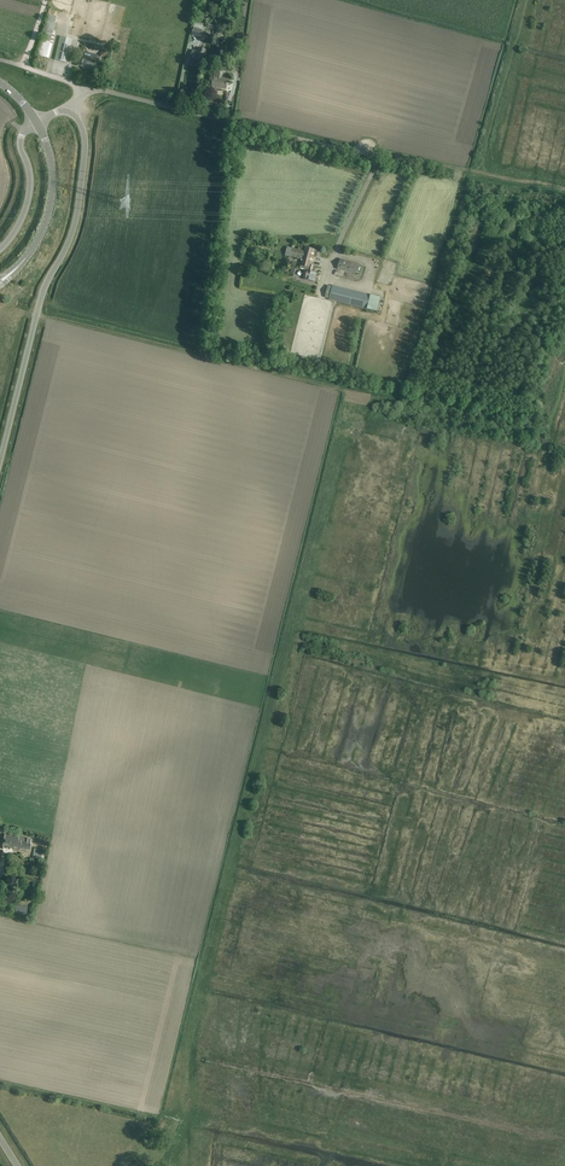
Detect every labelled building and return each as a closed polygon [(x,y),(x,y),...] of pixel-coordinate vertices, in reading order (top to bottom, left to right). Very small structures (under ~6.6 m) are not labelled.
[(47,14),(38,50),(37,56),(49,59),(55,33),(53,32),(57,16),(47,14)] [(201,37),(203,30),(194,28),(192,35),(201,37)] [(60,37),(56,54),(54,60),(71,64),(72,57),(73,57),(77,41),(60,37)] [(193,51),(192,53),(191,59),(205,62),(208,50),(198,48),(197,52),(193,51)] [(83,57),(82,61),(81,66),(95,70),(97,60),(83,57)] [(55,70),(71,75),(73,69),(57,63),(55,70)] [(214,77),(213,81),(212,87),(227,89),(228,80),(222,79),(223,73),(215,71),(214,77)] [(288,249),(287,254),(303,258),(303,259),(303,260),(302,260),(301,261),(302,261),(301,265),(301,269),(305,270),(306,272),(304,279),(305,279),(318,282),(320,273),(319,273),(315,272),(316,267),(311,265),(312,262),(313,256),(313,255),(315,256),(317,255),(318,251),(315,250),(307,248),(306,253),(288,249)] [(339,268),(357,272),(360,273),(361,266),(341,261),(339,268)] [(370,297),(328,286),(325,297),(368,307),(370,297)] [(377,291),(373,304),(383,307),(387,294),(377,291)] [(5,835),(4,841),(3,847),(20,850),(20,848),(30,850),(32,840),(5,835)]
